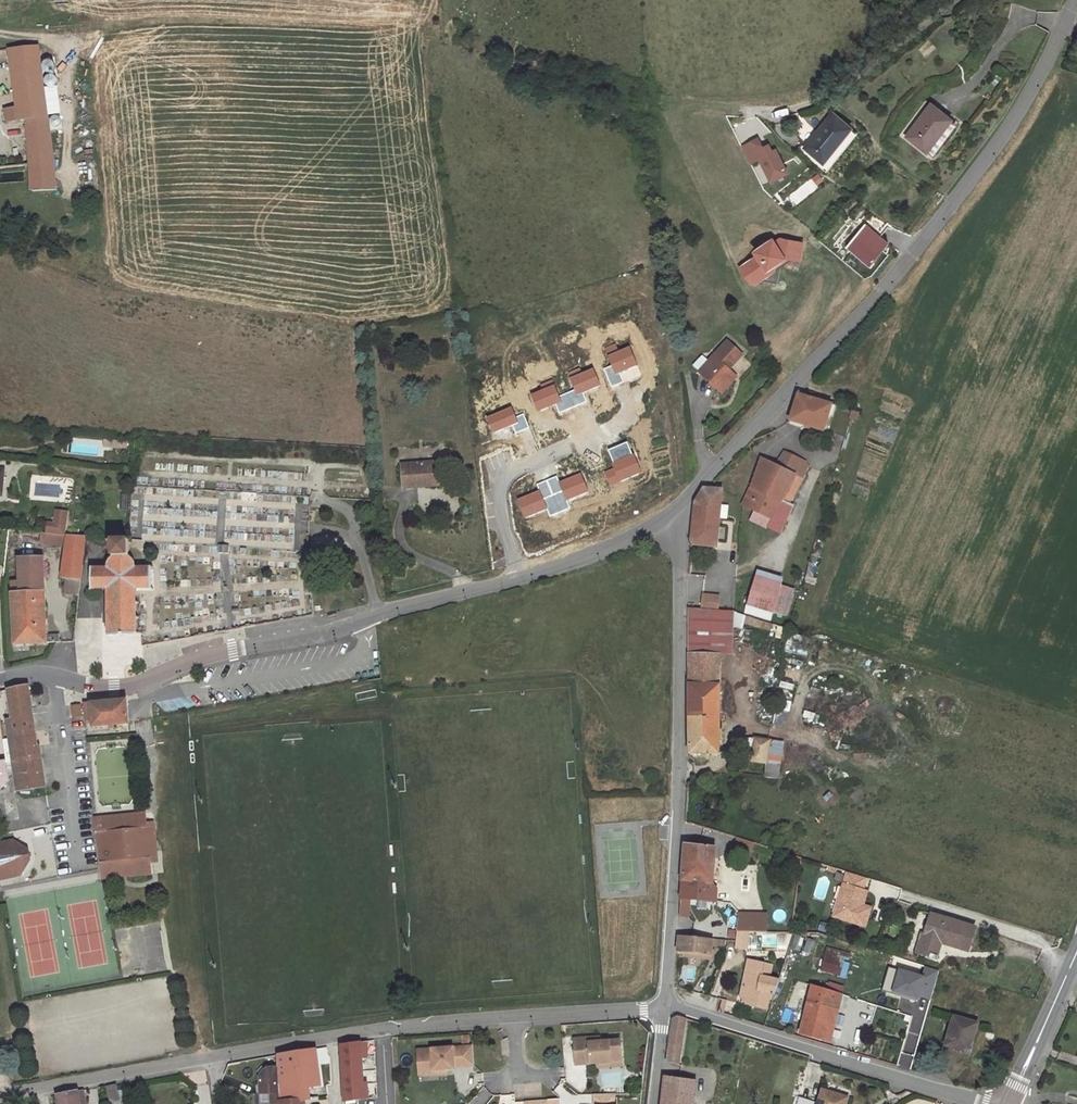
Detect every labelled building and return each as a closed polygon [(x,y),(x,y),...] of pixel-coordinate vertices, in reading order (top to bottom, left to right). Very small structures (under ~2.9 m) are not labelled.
[(38,46),(9,49),(15,93),(44,89),(38,46)] [(19,121),(19,122),(26,121),(48,118),(44,89),(15,93),(17,108),(19,121)] [(931,105),(907,137),(925,150),(936,135),(938,137),(950,120),(931,105)] [(802,130),(794,134),(807,144),(813,136),(817,131),(832,112),(826,107),(817,110),(802,130)] [(17,108),(5,110),(7,123),(19,121),(17,108)] [(807,144),(804,147),(823,162),(851,128),(832,112),(817,131),(818,132),(815,137),(813,136),(807,144)] [(48,118),(26,121),(28,136),(50,133),(48,118)] [(936,135),(925,150),(933,156),(957,124),(950,120),(938,137),(936,135)] [(851,128),(823,162),(829,167),(857,132),(851,128)] [(50,133),(28,136),(32,191),(56,190),(54,164),(50,133)] [(758,138),(741,147),(749,163),(759,158),(771,181),(787,172),(775,149),(772,151),(766,154),(762,147),(758,138)] [(769,144),(762,147),(766,154),(772,151),(769,144)] [(804,147),(802,149),(827,169),(829,167),(823,162),(804,147)] [(753,169),(760,185),(767,182),(760,166),(753,169)] [(864,224),(849,243),(872,262),(888,243),(880,236),(877,234),(864,224)] [(757,256),(747,263),(757,278),(750,282),(763,285),(763,281),(766,270),(767,269),(773,271),(774,264),(785,257),(800,259),(803,242),(780,238),(775,242),(772,239),(754,251),(757,256)] [(849,243),(846,246),(869,265),(872,262),(849,243)] [(766,270),(763,281),(776,283),(779,268),(789,262),(799,263),(800,259),(785,257),(774,264),(773,271),(767,269),(766,270)] [(747,263),(740,268),(750,282),(757,278),(747,263)] [(709,361),(699,372),(719,390),(731,376),(727,372),(729,370),(742,355),(727,341),(709,361)] [(616,342),(603,348),(615,372),(638,365),(630,345),(620,351),(616,342)] [(703,356),(693,367),(699,372),(709,361),(703,356)] [(579,366),(567,372),(577,396),(600,385),(593,367),(582,372),(579,366)] [(731,376),(719,390),(722,393),(737,377),(729,370),(727,372),(731,376)] [(552,378),(539,383),(541,389),(530,393),(537,412),(561,402),(552,378)] [(831,406),(832,405),(812,399),(807,397),(798,395),(790,421),(823,431),(828,415),(831,406)] [(512,405),(485,416),(491,433),(517,423),(512,405)] [(103,448),(120,449),(120,440),(104,440),(103,448)] [(784,452),(776,465),(761,458),(750,488),(743,505),(754,510),(772,519),(782,499),(790,503),(802,478),(794,473),(796,469),(805,473),(808,466),(799,462),(800,460),(784,452)] [(633,454),(611,463),(612,468),(604,471),(608,484),(620,480),(642,474),(633,454)] [(402,465),(404,488),(429,486),(428,483),(438,483),(437,462),(402,465)] [(794,473),(802,478),(805,473),(796,469),(794,473)] [(581,471),(560,481),(566,501),(588,492),(581,471)] [(720,505),(722,490),(704,489),(695,503),(692,537),(694,544),(716,546),(719,518),(720,505)] [(539,490),(515,499),(523,518),(547,511),(539,490)] [(769,525),(778,529),(791,503),(790,503),(782,499),(772,519),(769,525)] [(719,518),(727,519),(728,506),(720,505),(719,518)] [(749,518),(763,525),(764,522),(769,525),(772,519),(754,510),(749,518)] [(57,511),(55,524),(59,524),(66,525),(67,512),(57,511)] [(48,523),(47,531),(58,532),(59,524),(55,524),(48,523)] [(43,533),(41,545),(66,546),(67,535),(43,533)] [(66,546),(62,578),(66,578),(81,580),(85,537),(67,535),(66,546)] [(109,619),(109,635),(136,635),(136,618),(139,618),(139,617),(136,617),(135,603),(138,603),(138,602),(135,602),(135,588),(151,588),(152,590),(153,589),(151,587),(151,569),(153,567),(152,566),(150,568),(134,568),(134,564),(133,561),(132,560),(129,557),(129,546),(128,540),(113,541),(113,558),(111,559),(109,561),(108,564),(108,565),(108,569),(100,569),(92,569),(90,567),(89,568),(91,570),(92,588),(90,590),(91,591),(92,589),(108,589),(108,603),(105,603),(105,604),(108,604),(109,618),(105,618),(105,619),(109,619)] [(223,545),(219,545),(218,553),(223,553),(229,554),(229,546),(223,545)] [(12,594),(15,645),(47,643),(46,635),(43,558),(19,558),(20,582),(21,593),(12,594)] [(65,594),(79,595),(81,580),(66,578),(65,594)] [(781,586),(755,578),(748,605),(773,612),(781,586)] [(12,582),(12,594),(21,593),(20,582),(12,582)] [(794,589),(781,586),(773,612),(786,616),(794,589)] [(719,596),(703,595),(702,609),(717,611),(719,596)] [(702,609),(688,608),(689,654),(720,655),(732,655),(733,612),(717,611),(702,609)] [(773,624),(744,615),(741,622),(771,631),(773,624)] [(785,638),(789,629),(773,624),(771,631),(770,634),(785,638)] [(788,633),(785,651),(806,655),(810,639),(788,633)] [(46,635),(47,643),(57,642),(57,635),(46,635)] [(719,753),(720,655),(689,654),(690,753),(719,753)] [(35,731),(28,686),(7,690),(12,720),(7,720),(9,735),(35,731)] [(127,700),(83,704),(85,720),(92,719),(93,727),(129,724),(127,700)] [(37,746),(35,731),(9,735),(9,739),(3,740),(7,763),(13,762),(17,791),(45,787),(39,745),(37,746)] [(766,763),(770,741),(756,738),(752,761),(766,763)] [(130,739),(88,741),(91,787),(133,785),(130,739)] [(782,743),(770,741),(766,763),(764,776),(777,778),(782,743)] [(9,790),(5,762),(0,763),(0,791),(9,790)] [(20,827),(48,823),(45,796),(16,800),(20,827)] [(98,833),(102,879),(152,874),(151,863),(150,857),(144,858),(142,836),(148,836),(147,823),(146,813),(94,818),(95,833),(98,833)] [(153,822),(147,823),(148,836),(150,857),(151,863),(158,862),(153,822)] [(150,857),(148,836),(142,836),(144,858),(150,857)] [(22,874),(15,841),(0,844),(0,879),(22,874)] [(27,850),(15,841),(22,874),(30,861),(27,850)] [(685,844),(681,898),(689,899),(711,902),(715,847),(685,844)] [(867,878),(847,872),(833,916),(865,926),(871,908),(863,905),(859,904),(863,890),(867,878)] [(863,905),(868,891),(863,890),(859,904),(863,905)] [(689,899),(681,898),(680,917),(688,917),(689,899)] [(751,931),(752,914),(740,914),(738,931),(749,931),(751,931)] [(766,932),(766,914),(752,914),(751,931),(766,932)] [(975,928),(932,914),(925,936),(927,937),(921,956),(930,959),(930,957),(937,959),(938,956),(937,956),(942,940),(947,942),(946,944),(968,950),(975,928)] [(827,933),(830,924),(821,921),(818,930),(827,933)] [(749,931),(738,931),(735,947),(747,949),(749,931)] [(925,936),(919,935),(914,954),(921,956),(927,937),(925,936)] [(711,955),(712,942),(715,942),(715,944),(725,945),(726,940),(678,936),(677,952),(711,955)] [(803,952),(811,953),(813,939),(806,938),(803,952)] [(827,948),(822,970),(839,975),(843,961),(848,962),(850,954),(827,948)] [(773,1000),(779,979),(768,977),(771,964),(749,959),(740,998),(745,998),(744,1004),(766,1009),(769,999),(773,1000)] [(925,1006),(934,974),(920,969),(917,979),(884,969),(877,991),(919,1004),(925,1006)] [(829,983),(827,990),(841,995),(843,987),(829,983)] [(800,1034),(830,1041),(842,995),(841,995),(827,990),(812,986),(800,1034)] [(727,1001),(723,999),(719,1012),(723,1013),(727,1001)] [(678,1016),(672,1019),(671,1027),(684,1029),(685,1018),(678,1016)] [(954,1017),(945,1045),(969,1052),(978,1024),(954,1017)] [(684,1029),(671,1027),(667,1062),(679,1064),(684,1029)] [(600,1037),(574,1039),(575,1065),(599,1063),(611,1062),(611,1061),(622,1060),(621,1040),(600,1042),(600,1037)] [(367,1041),(341,1045),(345,1101),(368,1098),(367,1083),(363,1084),(362,1057),(367,1057),(367,1041)] [(473,1046),(418,1050),(419,1069),(455,1066),(474,1065),(473,1046)] [(316,1049),(278,1055),(279,1068),(278,1068),(279,1078),(302,1076),(304,1088),(317,1086),(321,1086),(316,1049)] [(455,1066),(419,1069),(419,1075),(447,1073),(447,1070),(455,1070),(455,1066)] [(279,1078),(278,1068),(267,1068),(260,1077),(261,1094),(280,1093),(279,1078)] [(566,1083),(576,1081),(574,1069),(564,1070),(566,1083)] [(280,1093),(281,1103),(306,1100),(318,1098),(317,1086),(304,1088),(302,1076),(279,1078),(280,1093)] [(665,1077),(662,1103),(694,1103),(696,1081),(665,1077)] [(116,1084),(106,1086),(111,1103),(122,1103),(116,1084)] [(77,1091),(80,1103),(87,1103),(84,1090),(77,1091)] [(823,1090),(818,1103),(845,1103),(847,1098),(823,1090)] [(57,1095),(60,1103),(80,1103),(77,1091),(57,1095)] [(261,1094),(261,1103),(281,1103),(280,1093),(261,1094)] [(594,1094),(594,1103),(614,1103),(614,1094),(594,1094)]
